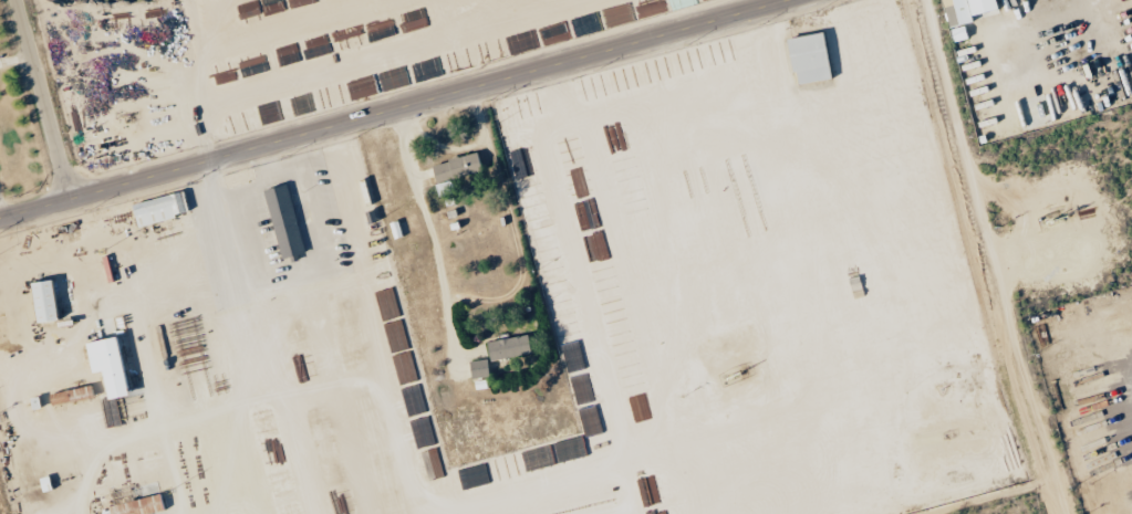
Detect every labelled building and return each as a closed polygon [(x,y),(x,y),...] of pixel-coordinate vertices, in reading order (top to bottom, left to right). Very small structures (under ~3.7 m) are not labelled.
[(994,0),(940,0),(949,43),(965,39),(961,25),(970,23),(968,15),(996,9),(994,0)] [(794,84),(828,79),(821,33),(783,38),(788,72),(792,72),(794,84)] [(487,171),(482,152),(433,165),(438,183),(487,171)] [(442,183),(442,194),(457,193),(456,182),(442,183)] [(306,254),(290,185),(266,191),(282,260),(306,254)] [(141,226),(190,215),(185,193),(136,204),(141,226)] [(43,324),(63,321),(57,280),(36,284),(43,324)] [(492,360),(534,355),(532,336),(490,341),(492,360)] [(135,396),(122,337),(92,344),(98,374),(108,372),(114,400),(135,396)] [(471,362),(473,379),(492,377),(490,359),(471,362)] [(113,507),(115,513),(149,513),(167,510),(161,481),(115,491),(118,506),(113,507)]
